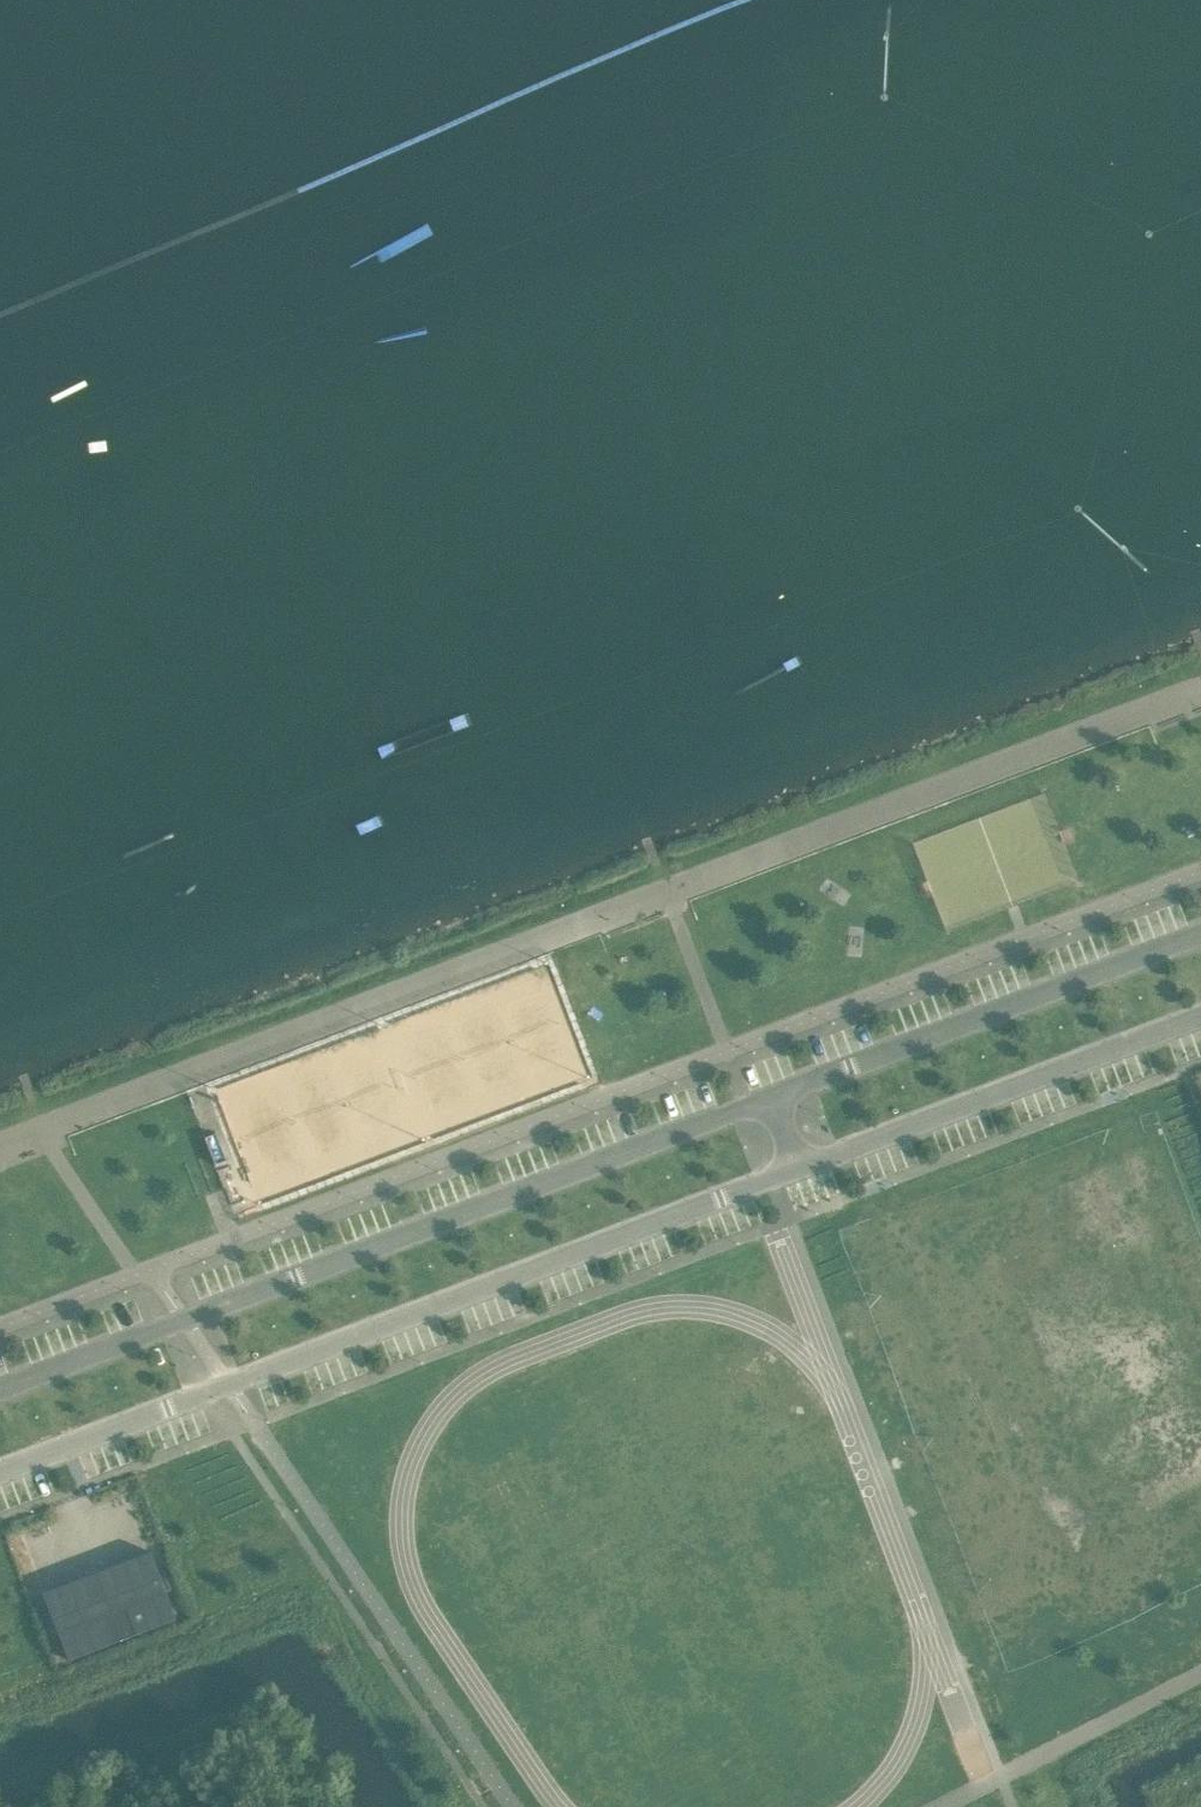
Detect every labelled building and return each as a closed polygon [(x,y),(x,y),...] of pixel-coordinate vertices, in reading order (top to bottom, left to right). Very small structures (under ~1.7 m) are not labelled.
[(151,1552),(43,1593),(69,1660),(177,1619),(151,1552)]
